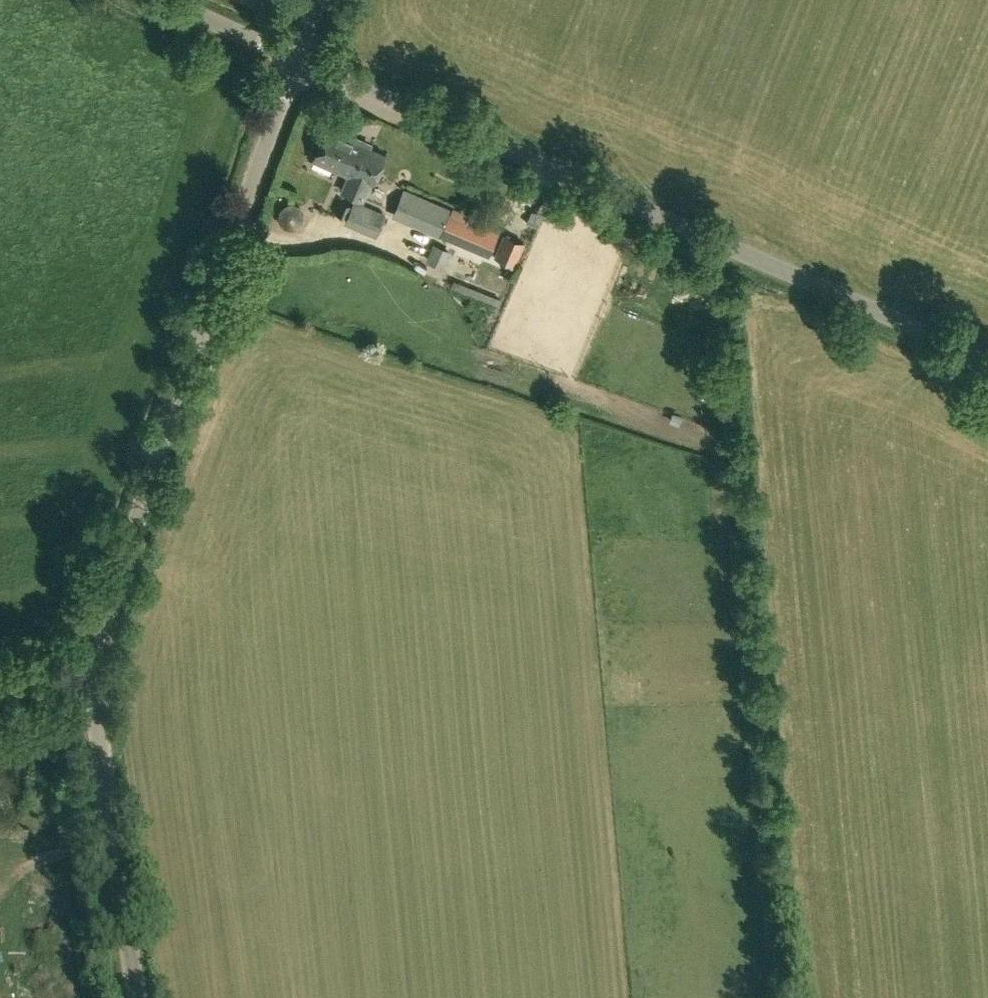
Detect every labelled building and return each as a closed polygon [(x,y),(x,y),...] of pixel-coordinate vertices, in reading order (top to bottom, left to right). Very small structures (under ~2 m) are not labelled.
[(370,181),(372,182),(384,153),(364,145),(366,142),(326,125),(312,159),(348,175),(342,190),(363,199),(370,181)] [(516,217),(534,223),(543,197),(525,191),(516,217)] [(398,210),(441,229),(448,214),(448,212),(405,193),(398,210)] [(346,218),(382,234),(391,213),(356,197),(346,218)] [(565,220),(570,205),(549,199),(544,213),(565,220)] [(349,206),(340,203),(336,214),(345,218),(349,206)] [(279,213),(278,219),(280,224),(282,227),(286,229),(290,230),(295,229),(299,226),(302,222),(303,218),(302,212),(298,208),(293,205),(286,205),(282,208),(279,213)] [(439,233),(488,254),(496,235),(448,214),(441,229),(439,233)] [(504,234),(494,256),(516,265),(526,243),(504,234)] [(393,240),(389,250),(405,255),(408,246),(393,240)] [(431,259),(450,270),(459,252),(440,241),(431,259)]
